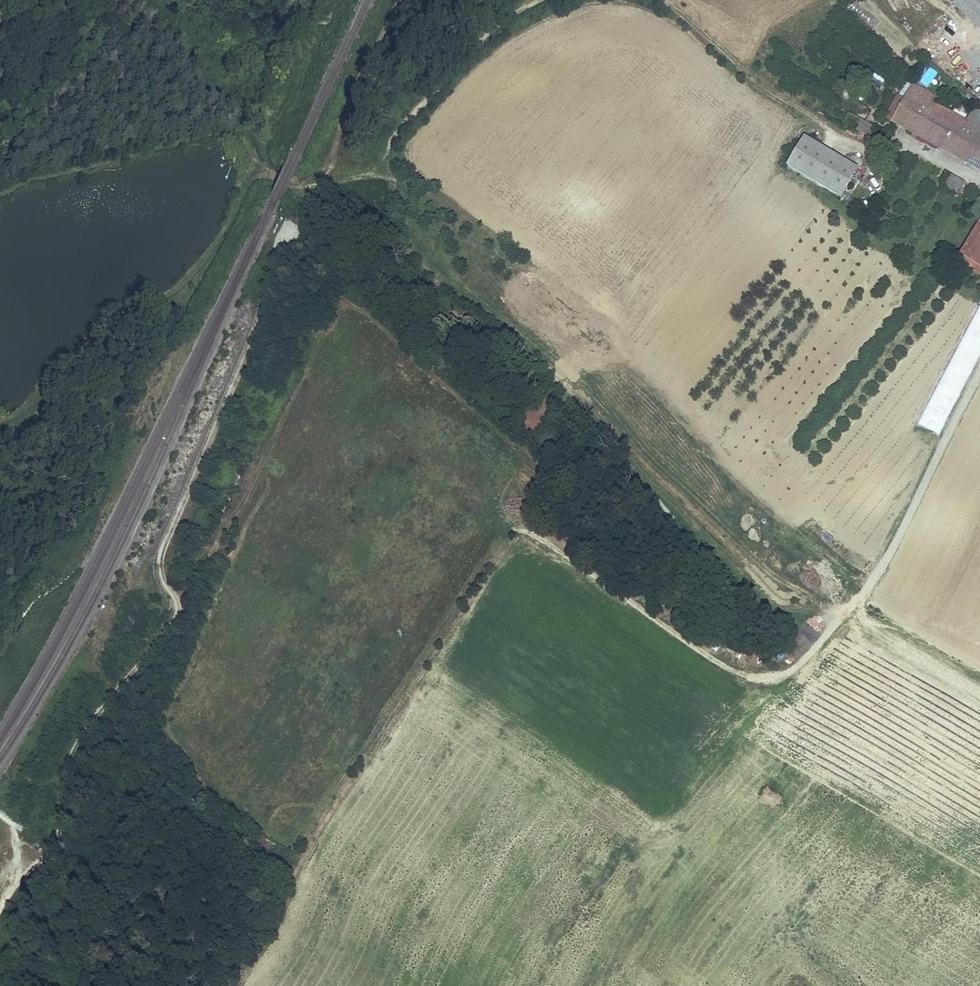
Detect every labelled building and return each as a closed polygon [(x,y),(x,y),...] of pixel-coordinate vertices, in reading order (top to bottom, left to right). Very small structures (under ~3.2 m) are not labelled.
[(847,9),(873,29),(880,20),(854,0),(847,9)] [(951,4),(979,33),(979,0),(955,0),(951,4)] [(909,133),(934,147),(938,139),(966,154),(961,162),(979,173),(979,120),(975,117),(965,135),(946,124),(955,109),(930,98),(909,133)] [(896,130),(856,106),(852,113),(892,138),(896,130)] [(850,131),(868,137),(872,126),(855,119),(850,131)] [(845,192),(863,163),(812,132),(795,161),(845,192)] [(938,139),(934,147),(961,162),(966,154),(938,139)] [(944,184),(957,191),(964,181),(950,174),(944,184)] [(968,264),(979,271),(979,242),(968,264)] [(968,264),(964,270),(979,280),(979,271),(968,264)] [(919,425),(942,436),(979,352),(979,306),(974,303),(919,425)]
